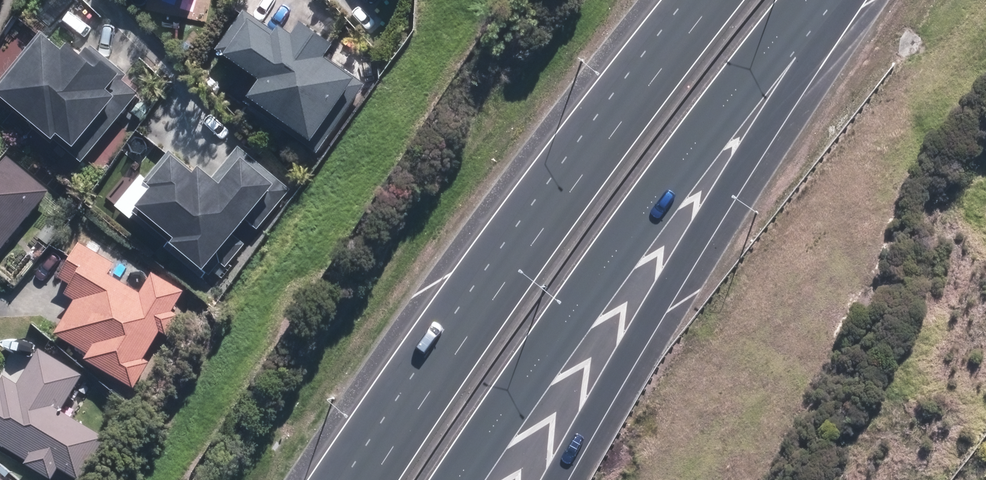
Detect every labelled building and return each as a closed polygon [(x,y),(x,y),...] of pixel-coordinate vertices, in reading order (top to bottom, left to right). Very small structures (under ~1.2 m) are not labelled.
[(145,13),(193,19),(195,0),(146,0),(145,13)] [(241,11),(210,53),(218,59),(216,62),(235,74),(223,93),(318,156),(364,87),(322,59),(329,48),(296,25),(286,40),(243,12),(241,11)] [(81,167),(141,98),(121,81),(124,77),(88,46),(77,59),(64,48),(59,55),(38,37),(0,82),(0,103),(50,146),(53,142),(81,167)] [(132,214),(133,215),(168,242),(164,247),(212,284),(286,187),(236,149),(211,182),(169,150),(140,189),(147,194),(132,214)] [(46,191),(5,161),(0,168),(0,254),(46,191)] [(111,266),(78,246),(75,244),(54,279),(67,286),(61,296),(72,302),(52,335),(86,356),(82,361),(131,391),(148,363),(141,359),(158,333),(169,340),(181,320),(170,314),(182,294),(151,276),(139,296),(105,275),(111,266)] [(24,461),(21,465),(45,479),(53,479),(57,472),(70,479),(80,479),(102,445),(56,416),(80,378),(19,340),(0,370),(0,447),(24,461)]
